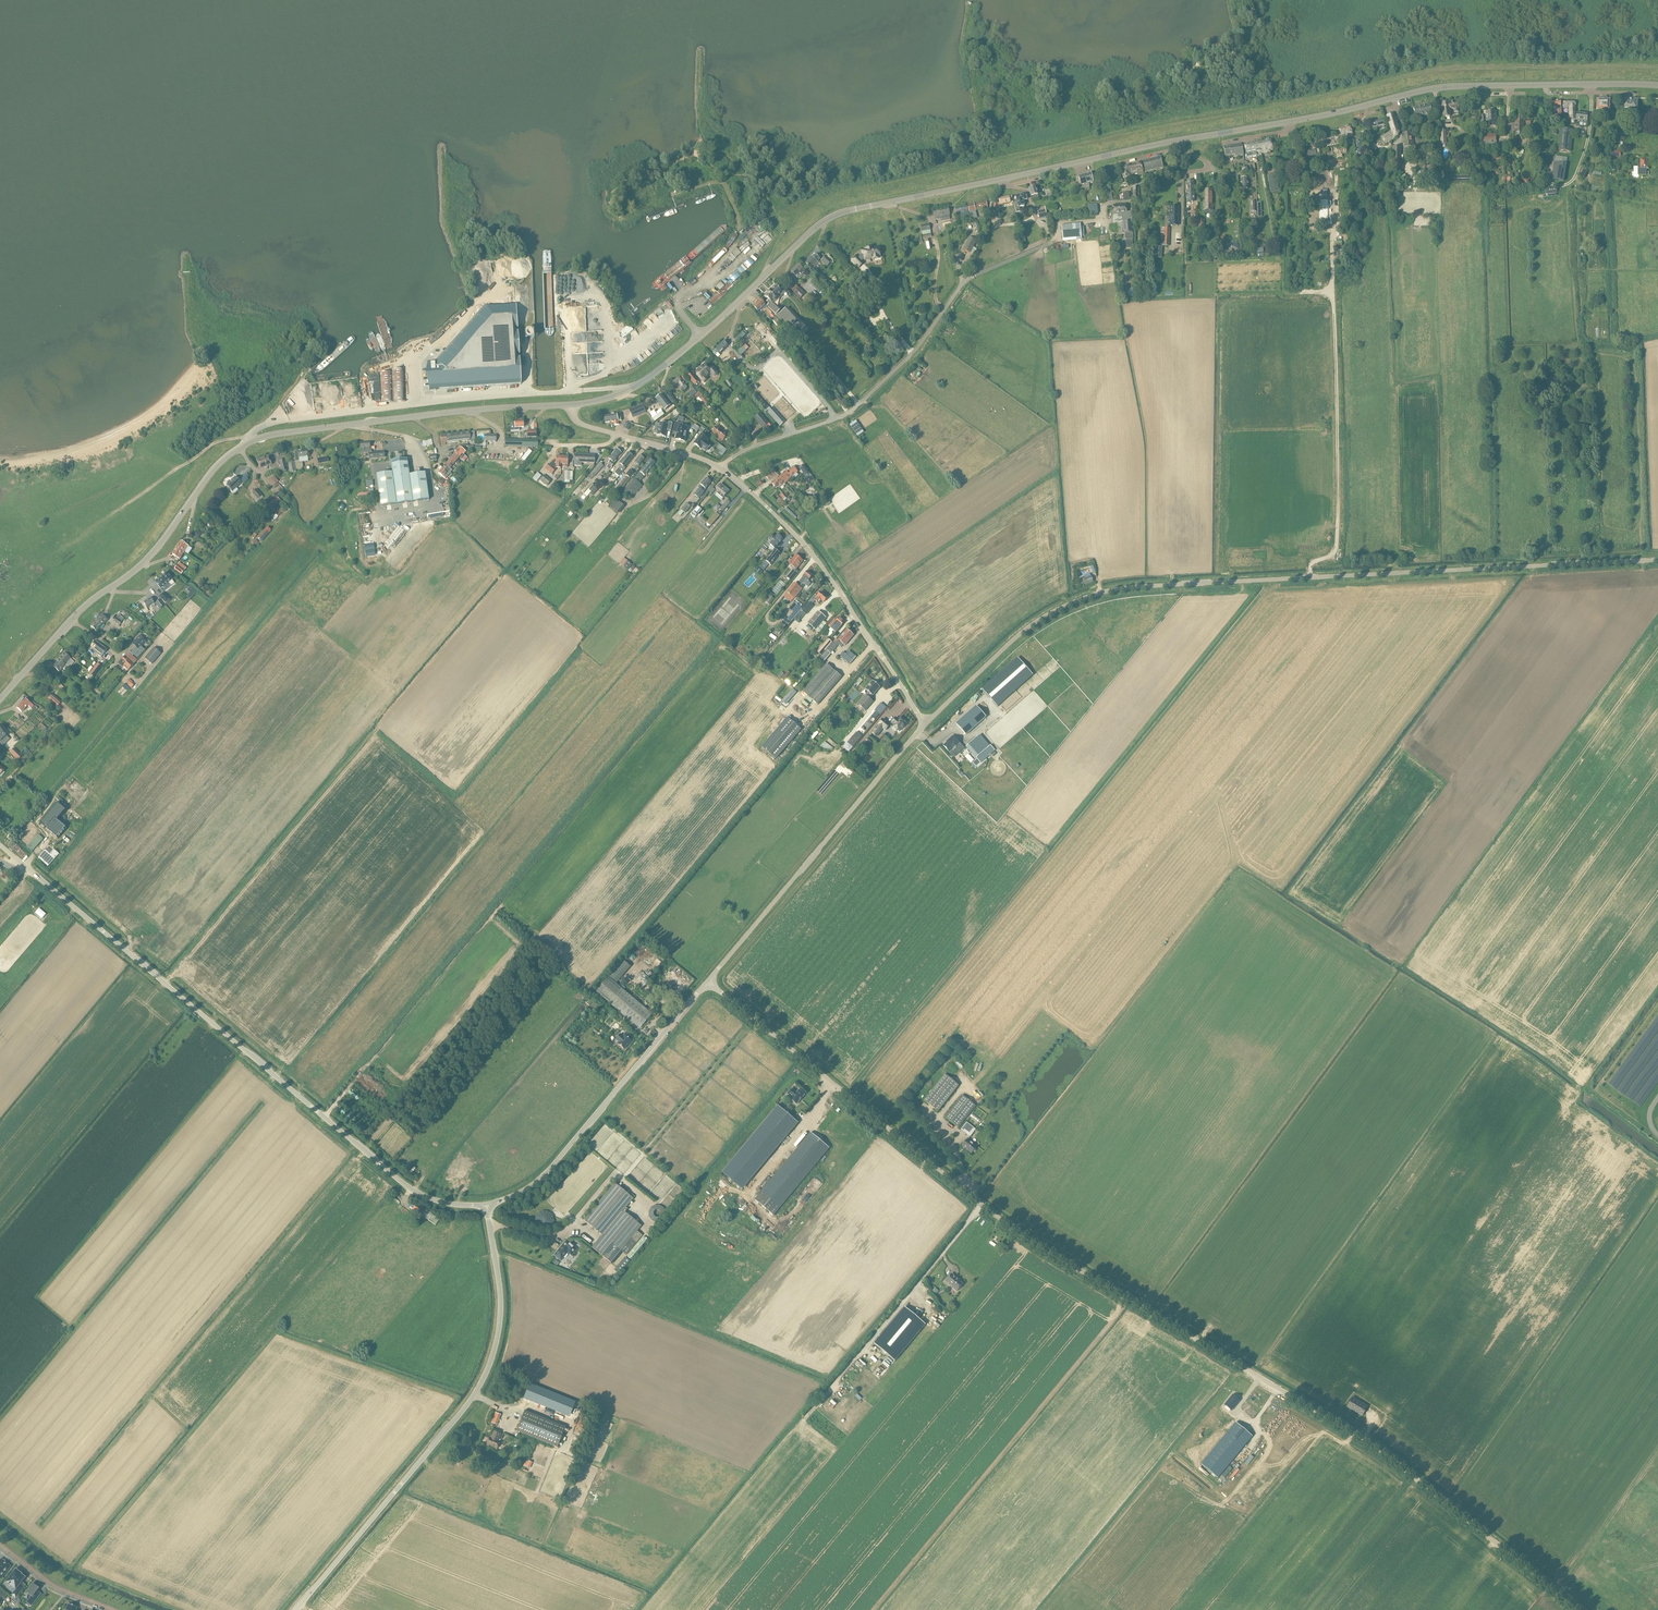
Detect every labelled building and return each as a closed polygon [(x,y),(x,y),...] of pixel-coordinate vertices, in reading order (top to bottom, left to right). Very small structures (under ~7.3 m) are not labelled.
[(1638,100),(1636,100),(1625,99),(1625,110),(1632,110),(1632,112),(1633,113),(1637,113),(1637,112),(1637,110),(1638,110),(1638,100)] [(1597,100),(1596,112),(1596,115),(1599,116),(1599,110),(1610,112),(1610,100),(1597,100)] [(1459,108),(1458,101),(1449,102),(1442,102),(1443,114),(1443,117),(1450,116),(1449,109),(1454,108),(1454,112),(1458,112),(1458,108),(1459,108)] [(1576,116),(1576,101),(1564,101),(1564,107),(1570,107),(1570,116),(1573,119),(1576,116)] [(1430,105),(1414,108),(1416,118),(1432,114),(1434,114),(1433,112),(1431,112),(1430,105)] [(1496,122),(1496,111),(1486,111),(1487,122),(1496,122)] [(1588,114),(1578,114),(1578,113),(1577,121),(1588,122),(1588,114)] [(1394,114),(1387,116),(1388,120),(1386,121),(1388,125),(1389,125),(1391,131),(1381,137),(1386,144),(1397,137),(1399,132),(1394,114)] [(1524,133),(1524,117),(1516,116),(1516,124),(1513,124),(1513,133),(1524,133)] [(1373,128),(1374,127),(1375,128),(1377,128),(1385,126),(1383,119),(1371,122),(1373,128)] [(1353,136),(1352,132),(1350,125),(1343,127),(1339,128),(1342,139),(1353,136)] [(1561,129),(1559,150),(1571,152),(1573,130),(1561,129)] [(1410,133),(1405,133),(1403,134),(1405,147),(1414,146),(1413,140),(1411,140),(1410,133)] [(1483,135),(1484,149),(1497,148),(1496,135),(1483,135)] [(1259,142),(1254,143),(1257,156),(1262,155),(1261,154),(1270,152),(1270,151),(1273,150),(1271,140),(1262,142),(1262,143),(1260,144),(1259,142),(1259,143),(1259,142)] [(1257,156),(1254,143),(1244,145),(1247,158),(1257,156)] [(1242,145),(1224,147),(1225,157),(1235,156),(1235,157),(1243,156),(1242,145)] [(1331,148),(1332,155),(1336,154),(1337,158),(1343,157),(1342,154),(1346,153),(1345,145),(1340,146),(1341,147),(1331,148)] [(1318,160),(1326,158),(1324,149),(1316,151),(1318,160)] [(1146,173),(1163,169),(1161,157),(1143,162),(1146,173)] [(1141,162),(1121,167),(1123,177),(1135,175),(1134,174),(1137,174),(1143,173),(1143,170),(1144,170),(1143,168),(1142,168),(1141,162)] [(1555,162),(1552,180),(1564,181),(1567,164),(1555,162)] [(1091,173),(1078,176),(1081,186),(1082,186),(1083,185),(1094,183),(1091,173)] [(1276,174),(1268,175),(1271,193),(1279,191),(1277,183),(1280,182),(1278,174),(1276,174)] [(1029,188),(1030,191),(1032,200),(1039,198),(1038,195),(1036,187),(1029,188)] [(1327,187),(1318,187),(1318,202),(1327,202),(1327,195),(1328,195),(1328,192),(1327,192),(1327,187)] [(1204,203),(1204,208),(1204,213),(1213,213),(1213,201),(1214,201),(1214,193),(1212,193),(1212,189),(1205,189),(1205,203),(1204,203)] [(1026,193),(1015,196),(1017,202),(1014,202),(1017,213),(1020,212),(1019,207),(1025,206),(1023,200),(1027,199),(1026,193)] [(993,208),(993,213),(995,218),(998,217),(997,212),(996,212),(995,208),(998,207),(1001,206),(1001,204),(1010,202),(1010,199),(1012,198),(1012,195),(998,198),(999,202),(997,203),(993,203),(994,208),(993,208)] [(987,207),(986,200),(968,205),(971,215),(976,214),(975,210),(987,207)] [(1127,214),(1126,204),(1113,205),(1114,215),(1127,214)] [(1356,214),(1369,213),(1368,204),(1355,205),(1356,214)] [(967,205),(955,208),(957,215),(966,212),(967,214),(969,213),(967,205)] [(1047,217),(1046,213),(1045,207),(1037,208),(1040,219),(1047,217)] [(1169,216),(1169,224),(1169,226),(1178,226),(1178,218),(1178,215),(1178,207),(1170,207),(1169,215),(1170,216),(1169,216)] [(948,208),(934,211),(935,218),(936,220),(937,219),(937,218),(950,215),(948,208)] [(1133,233),(1132,221),(1123,222),(1124,233),(1133,233)] [(931,233),(930,230),(929,223),(921,225),(922,232),(923,235),(923,238),(932,237),(931,233)] [(1080,223),(1062,225),(1063,238),(1076,237),(1076,236),(1081,236),(1080,223)] [(964,250),(971,253),(977,240),(970,237),(964,250)] [(856,254),(851,260),(859,268),(864,263),(862,261),(863,260),(864,260),(864,261),(872,259),(872,260),(881,258),(880,258),(881,257),(879,246),(872,248),(872,247),(865,248),(865,249),(862,250),(863,255),(861,255),(859,257),(856,254)] [(817,262),(820,259),(816,254),(813,257),(812,257),(805,263),(812,270),(819,263),(817,262)] [(827,266),(832,262),(826,256),(821,261),(827,266)] [(798,264),(791,272),(798,278),(800,276),(798,274),(803,269),(798,264)] [(721,282),(716,286),(720,290),(725,286),(721,282)] [(791,289),(792,290),(800,298),(804,294),(796,285),(791,289)] [(782,288),(780,290),(777,287),(772,291),(771,290),(768,294),(769,295),(766,297),(769,300),(767,302),(769,304),(767,306),(776,315),(779,312),(773,305),(786,292),(782,288)] [(761,299),(753,306),(758,311),(762,307),(765,310),(767,307),(761,299)] [(440,385),(440,389),(521,384),(516,304),(485,305),(446,350),(447,351),(447,352),(446,351),(439,360),(440,370),(444,370),(444,373),(440,373),(440,383),(445,382),(445,385),(440,385)] [(777,317),(788,329),(797,321),(786,309),(777,317)] [(743,332),(734,339),(738,343),(746,335),(743,332)] [(716,355),(720,360),(723,358),(719,354),(728,346),(724,341),(715,349),(718,353),(716,355)] [(741,355),(746,351),(742,346),(737,351),(741,355)] [(430,363),(428,363),(429,380),(428,380),(428,384),(429,384),(429,390),(440,389),(440,385),(445,385),(445,382),(440,383),(440,373),(444,373),(444,370),(440,370),(439,360),(446,351),(447,352),(447,351),(446,350),(445,350),(446,351),(444,352),(442,350),(442,349),(430,363)] [(713,366),(710,369),(705,364),(696,372),(700,376),(699,377),(704,382),(707,379),(706,377),(710,374),(713,377),(714,377),(716,377),(717,377),(717,376),(718,375),(718,374),(718,372),(713,366)] [(379,375),(368,376),(369,377),(369,382),(374,382),(375,393),(376,393),(376,394),(372,395),(372,401),(380,401),(380,395),(380,394),(378,394),(378,393),(381,393),(381,397),(381,403),(405,402),(405,396),(404,371),(404,369),(392,369),(392,371),(392,372),(380,373),(381,390),(380,390),(379,375)] [(688,376),(695,385),(699,381),(692,373),(688,376)] [(680,377),(672,382),(675,387),(679,384),(682,388),(682,387),(685,391),(686,390),(688,389),(685,385),(689,383),(686,378),(685,379),(682,376),(680,377)] [(691,391),(688,393),(692,397),(695,395),(699,391),(693,385),(691,387),(689,388),(691,391)] [(699,392),(694,396),(697,399),(698,398),(699,398),(702,402),(703,402),(706,405),(707,403),(708,402),(699,392)] [(670,393),(666,396),(669,400),(672,404),(674,402),(676,401),(673,397),(670,393)] [(662,394),(656,399),(665,410),(666,409),(671,406),(662,394)] [(834,397),(839,403),(843,400),(837,394),(834,397)] [(767,406),(757,395),(754,398),(764,409),(767,406)] [(643,404),(630,409),(631,413),(638,410),(640,415),(646,412),(643,404)] [(663,412),(655,419),(657,421),(665,415),(663,412)] [(620,413),(617,414),(613,414),(614,421),(615,425),(619,425),(618,421),(622,421),(621,417),(620,413)] [(754,418),(763,428),(769,423),(760,413),(754,418)] [(613,414),(604,416),(605,423),(614,421),(613,414)] [(515,422),(515,425),(510,425),(511,431),(520,431),(519,428),(524,427),(523,421),(515,422)] [(660,423),(656,435),(664,437),(665,431),(668,431),(670,424),(667,423),(666,425),(660,423)] [(676,423),(674,432),(677,433),(676,440),(685,442),(688,429),(682,427),(683,424),(676,423)] [(852,423),(850,425),(858,437),(864,433),(862,430),(859,432),(852,423)] [(713,433),(723,441),(727,435),(723,432),(721,430),(717,427),(713,433)] [(455,434),(445,435),(446,443),(456,442),(462,441),(468,440),(468,442),(470,441),(475,441),(475,440),(474,432),(469,432),(455,434)] [(701,434),(694,444),(701,450),(702,448),(706,452),(711,446),(707,442),(709,440),(701,434)] [(433,448),(431,437),(422,439),(424,447),(427,446),(428,450),(433,448)] [(505,439),(505,447),(521,447),(538,447),(538,439),(505,439)] [(369,443),(360,444),(361,454),(368,453),(369,458),(384,457),(384,456),(384,452),(383,452),(372,453),(371,450),(375,449),(374,447),(372,447),(370,447),(369,443)] [(726,450),(719,445),(717,448),(721,451),(719,454),(722,456),(726,450)] [(465,451),(458,446),(455,450),(456,451),(454,454),(459,457),(462,460),(465,455),(464,454),(466,452),(465,451)] [(608,464),(606,468),(610,470),(612,468),(611,467),(616,461),(616,460),(621,453),(616,449),(608,459),(610,461),(608,464)] [(308,461),(308,460),(307,450),(294,452),(296,461),(299,461),(299,462),(308,461)] [(621,465),(615,473),(618,476),(625,468),(624,468),(633,457),(628,453),(619,463),(621,465)] [(448,461),(453,465),(455,462),(458,464),(460,462),(457,460),(459,457),(454,454),(453,456),(450,454),(448,457),(450,459),(448,461)] [(574,462),(574,466),(578,466),(581,466),(581,463),(594,463),(594,462),(595,455),(588,455),(575,454),(574,460),(574,462)] [(271,465),(268,456),(257,461),(261,469),(271,465)] [(635,467),(637,469),(644,460),(639,456),(634,463),(636,465),(635,467)] [(545,469),(551,473),(552,474),(555,470),(555,469),(556,467),(560,468),(561,464),(562,464),(562,457),(556,457),(556,461),(553,461),(550,466),(548,464),(545,469)] [(392,473),(376,475),(381,507),(429,500),(425,473),(409,475),(407,459),(391,461),(392,473)] [(632,493),(634,495),(642,487),(638,484),(643,478),(641,476),(642,474),(644,476),(655,463),(650,459),(640,472),(640,473),(627,487),(627,488),(623,492),(629,497),(632,493)] [(443,467),(450,473),(452,470),(450,468),(453,465),(448,461),(443,467)] [(594,477),(603,466),(600,463),(588,477),(591,479),(593,477),(594,477)] [(804,465),(799,468),(806,477),(810,474),(804,465)] [(443,467),(438,473),(445,479),(450,473),(443,467)] [(798,472),(793,467),(787,472),(786,471),(780,477),(786,483),(792,478),(793,480),(799,475),(797,473),(798,472)] [(626,475),(629,478),(634,473),(630,470),(626,475)] [(766,476),(769,480),(776,475),(773,470),(766,476)] [(686,488),(695,477),(688,472),(685,476),(684,475),(681,478),(682,479),(679,483),(686,488)] [(540,480),(543,483),(547,486),(552,481),(544,475),(540,480)] [(273,486),(278,482),(279,481),(274,476),(268,481),(273,486)] [(626,476),(619,485),(623,488),(630,479),(626,476)] [(235,477),(225,487),(231,493),(241,484),(235,477)] [(786,483),(780,477),(772,483),(776,488),(778,487),(780,488),(786,483)] [(699,489),(694,495),(699,499),(704,492),(704,491),(708,487),(711,482),(706,478),(702,482),(701,484),(698,488),(699,489)] [(716,489),(718,491),(717,493),(723,499),(729,491),(720,484),(716,489)] [(252,493),(258,499),(262,496),(256,489),(252,493)] [(274,507),(281,501),(277,497),(267,506),(277,517),(285,509),(284,508),(282,510),(280,507),(277,510),(274,507)] [(727,500),(719,509),(723,512),(730,502),(727,500)] [(684,512),(685,513),(691,507),(687,503),(678,514),(680,517),(684,512)] [(698,507),(694,511),(700,516),(704,512),(698,507)] [(716,513),(708,523),(711,526),(719,516),(716,513)] [(197,529),(192,535),(198,539),(202,533),(197,529)] [(258,538),(262,541),(262,542),(269,533),(265,529),(258,538)] [(767,542),(764,546),(768,549),(770,545),(775,549),(783,539),(777,534),(775,537),(772,535),(766,542),(767,542)] [(182,541),(177,548),(184,553),(188,546),(182,541)] [(180,559),(184,553),(177,548),(172,555),(180,559)] [(771,565),(777,557),(780,554),(775,549),(765,561),(764,560),(758,567),(764,571),(769,564),(771,565)] [(787,577),(791,581),(799,571),(796,569),(803,561),(796,555),(789,563),(794,568),(793,569),(793,570),(787,577)] [(178,565),(175,569),(181,574),(184,570),(178,565)] [(803,583),(805,581),(807,583),(813,576),(808,571),(799,582),(801,584),(799,587),(794,584),(784,597),(791,602),(806,585),(803,583)] [(173,580),(167,572),(155,582),(161,589),(165,586),(167,588),(171,586),(168,583),(173,580)] [(1091,576),(1080,580),(1079,580),(1081,585),(1085,584),(1085,585),(1094,582),(1091,576)] [(187,590),(186,591),(189,593),(186,596),(190,600),(196,593),(189,587),(187,590)] [(814,601),(811,604),(812,604),(815,601),(818,604),(821,601),(823,603),(828,598),(821,592),(817,596),(815,594),(809,602),(812,599),(814,601)] [(164,593),(159,596),(165,603),(170,600),(164,593)] [(151,605),(152,607),(155,605),(151,598),(144,602),(147,608),(151,605)] [(802,610),(806,613),(807,614),(814,606),(812,604),(811,604),(814,601),(812,599),(809,602),(802,610)] [(160,600),(156,604),(159,609),(164,605),(160,600)] [(801,608),(795,602),(790,609),(796,614),(801,608)] [(798,622),(806,613),(802,610),(795,619),(798,622)] [(818,612),(808,624),(816,631),(817,630),(820,633),(828,623),(824,621),(826,619),(818,612)] [(102,615),(91,626),(96,631),(96,632),(100,636),(101,634),(98,630),(108,620),(102,615)] [(114,622),(119,625),(121,626),(126,620),(119,615),(117,618),(114,622)] [(791,622),(785,618),(778,626),(783,630),(787,625),(788,626),(791,622)] [(836,633),(841,627),(844,622),(839,618),(837,621),(834,619),(828,626),(836,633)] [(836,639),(827,651),(819,660),(823,664),(831,654),(838,645),(841,647),(843,645),(844,646),(853,635),(847,630),(838,641),(836,639)] [(139,635),(132,644),(138,650),(146,641),(139,635)] [(832,643),(828,639),(817,652),(821,656),(832,643)] [(107,650),(95,641),(91,646),(95,649),(93,651),(101,657),(107,650)] [(154,648),(145,658),(152,664),(161,654),(154,648)] [(843,652),(840,656),(850,664),(856,657),(849,651),(846,654),(843,652)] [(128,654),(118,664),(122,668),(123,667),(123,668),(133,657),(132,656),(129,653),(128,654)] [(64,654),(61,657),(53,666),(59,672),(63,668),(67,671),(74,662),(64,654)] [(127,671),(137,661),(133,657),(123,668),(127,671)] [(990,682),(982,689),(997,707),(1026,682),(1033,675),(1018,658),(990,682)] [(93,677),(101,667),(97,663),(89,674),(93,677)] [(826,664),(803,692),(818,705),(842,677),(826,664)] [(780,679),(784,681),(791,673),(788,671),(780,679)] [(870,699),(877,691),(880,687),(873,681),(865,689),(868,692),(858,704),(865,711),(873,702),(870,699)] [(792,688),(782,701),(787,705),(797,693),(792,688)] [(17,708),(22,712),(28,706),(31,709),(34,706),(30,703),(25,699),(17,708)] [(65,703),(60,709),(65,713),(70,707),(65,703)] [(986,717),(980,711),(976,707),(957,724),(966,735),(986,717)] [(788,718),(762,748),(775,760),(801,729),(788,718)] [(906,723),(900,718),(898,720),(896,718),(892,723),(894,725),(892,727),(891,726),(896,731),(897,730),(899,731),(902,728),(903,729),(905,726),(905,725),(906,723)] [(886,730),(890,725),(883,719),(879,724),(879,725),(872,733),(876,736),(883,728),(886,730)] [(852,738),(847,743),(848,744),(853,748),(853,747),(857,742),(862,736),(857,732),(852,738)] [(950,740),(944,746),(947,750),(949,753),(954,757),(964,749),(960,744),(957,740),(953,736),(949,739),(950,740)] [(980,736),(966,748),(981,763),(995,751),(991,745),(989,746),(980,736)] [(56,803),(39,823),(45,828),(46,827),(48,829),(47,830),(57,838),(65,828),(57,822),(66,811),(56,803)] [(31,842),(36,847),(41,842),(36,837),(31,842)] [(45,850),(38,857),(48,866),(59,854),(54,850),(52,852),(50,854),(45,850)] [(39,908),(35,913),(42,919),(46,914),(39,908)] [(639,1029),(652,1014),(608,978),(596,992),(639,1029)] [(664,984),(657,978),(653,983),(658,987),(660,989),(664,984)] [(634,1030),(635,1029),(632,1026),(627,1022),(624,1025),(633,1031),(634,1030)] [(633,1025),(632,1026),(635,1029),(634,1030),(638,1033),(636,1035),(640,1038),(645,1031),(642,1028),(640,1031),(633,1025)] [(622,1034),(619,1039),(622,1041),(621,1043),(628,1047),(633,1040),(626,1035),(626,1037),(622,1034)] [(945,1075),(928,1096),(924,1101),(938,1111),(959,1086),(945,1075)] [(791,1089),(787,1094),(792,1098),(791,1100),(797,1105),(805,1095),(799,1090),(796,1093),(791,1089)] [(962,1095),(948,1113),(945,1117),(959,1128),(976,1106),(962,1095)] [(972,1126),(970,1129),(966,1134),(970,1137),(976,1129),(972,1126)] [(811,1133),(755,1200),(774,1215),(829,1148),(811,1133)] [(971,1154),(977,1146),(968,1139),(962,1146),(971,1154)] [(614,1183),(584,1220),(602,1235),(592,1248),(610,1263),(614,1259),(621,1251),(622,1252),(626,1255),(636,1243),(631,1238),(637,1231),(641,1226),(623,1211),(633,1199),(630,1196),(619,1187),(614,1183)] [(422,1215),(435,1226),(440,1219),(426,1209),(422,1215)] [(536,1216),(535,1220),(536,1224),(538,1228),(542,1230),(546,1230),(550,1228),(553,1225),(554,1221),(553,1217),(551,1213),(547,1211),(543,1211),(539,1213),(536,1216)] [(566,1241),(554,1256),(561,1261),(563,1258),(564,1258),(565,1258),(567,1256),(567,1254),(566,1254),(568,1253),(571,1256),(577,1249),(566,1241)] [(957,1279),(958,1279),(952,1274),(946,1281),(957,1291),(959,1289),(960,1289),(962,1287),(962,1286),(963,1284),(957,1279)] [(935,1288),(930,1293),(934,1296),(939,1291),(935,1288)] [(905,1307),(874,1344),(895,1361),(926,1325),(905,1307)] [(532,1382),(527,1395),(571,1413),(576,1399),(532,1382)] [(849,1410),(847,1408),(831,1394),(811,1418),(822,1427),(830,1417),(836,1422),(839,1418),(842,1421),(846,1416),(844,1415),(849,1410)] [(1233,1395),(1225,1405),(1231,1411),(1240,1400),(1233,1395)] [(1353,1397),(1350,1402),(1347,1407),(1362,1416),(1368,1406),(1353,1397)] [(516,1431),(521,1433),(557,1448),(565,1427),(524,1411),(516,1431)] [(495,1413),(491,1423),(496,1425),(500,1414),(495,1413)] [(1236,1422),(1201,1465),(1218,1479),(1253,1436),(1236,1422)] [(498,1441),(501,1434),(493,1431),(491,1438),(489,1437),(486,1445),(497,1449),(500,1441),(498,1441)] [(2,1578),(11,1566),(1,1559),(0,1561),(0,1577),(2,1578)] [(14,1591),(18,1595),(24,1587),(20,1583),(24,1578),(20,1575),(21,1574),(16,1570),(6,1582),(9,1584),(8,1584),(9,1585),(10,1585),(11,1586),(15,1590),(14,1591)] [(31,1606),(38,1598),(34,1595),(39,1588),(33,1584),(26,1592),(31,1596),(26,1602),(31,1606)]
